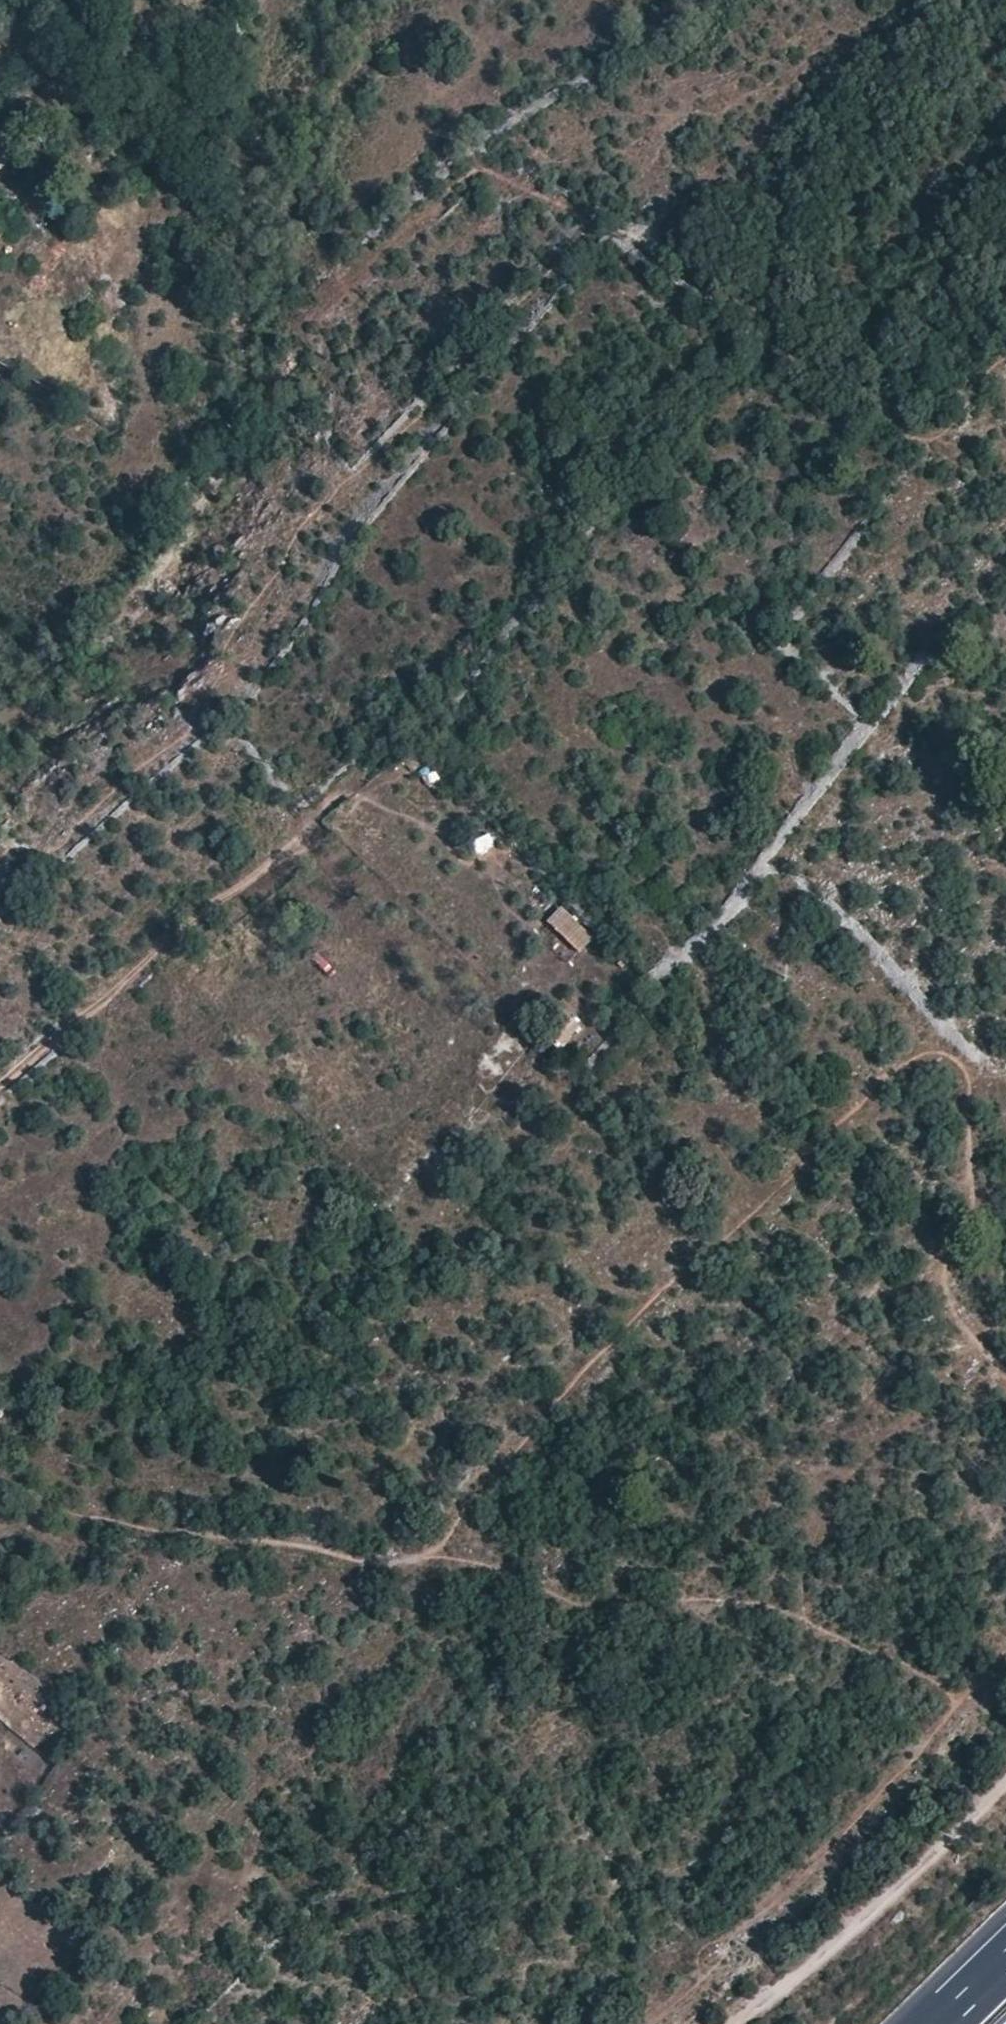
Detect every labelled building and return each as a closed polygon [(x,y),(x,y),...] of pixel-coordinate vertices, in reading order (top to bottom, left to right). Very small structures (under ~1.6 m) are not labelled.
[(598,936),(562,906),(536,939),(572,967),(598,936)]
